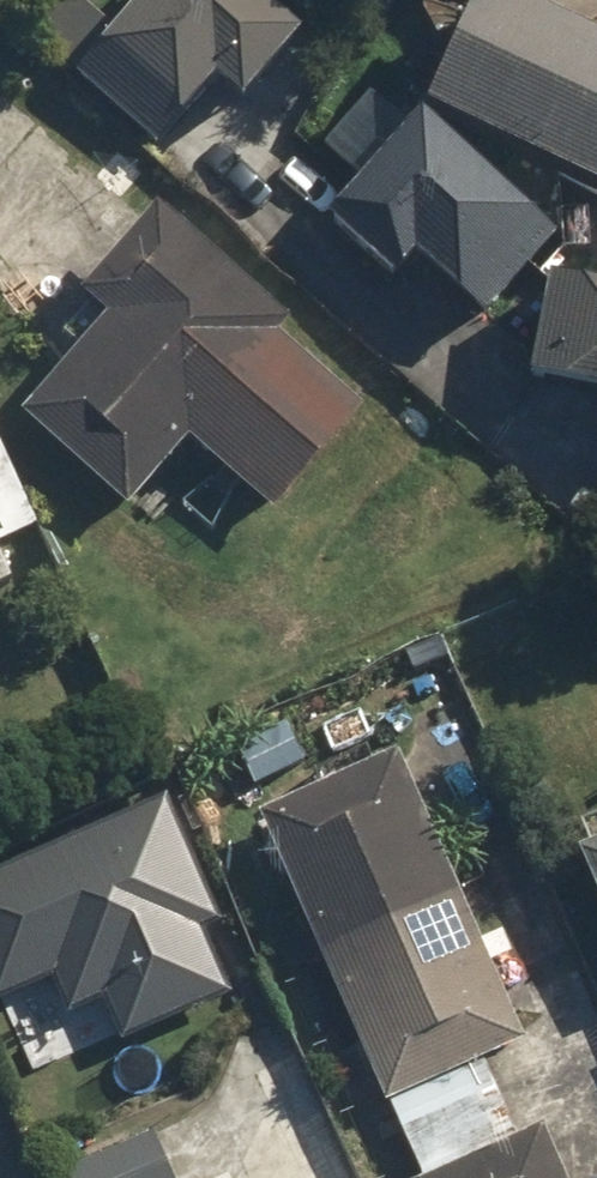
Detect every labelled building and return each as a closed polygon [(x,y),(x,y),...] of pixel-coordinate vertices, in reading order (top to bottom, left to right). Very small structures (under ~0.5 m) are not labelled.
[(194,103),(229,129),(293,42),(236,0),(123,0),(110,17),(51,96),(147,166),(194,103)] [(583,205),(596,196),(596,32),(568,48),(460,0),(447,0),(393,120),(583,205)] [(346,183),(316,221),(306,233),(387,297),(396,285),(466,339),(540,245),(361,103),(317,160),(346,183)] [(344,420),(254,350),(268,332),(132,226),(63,314),(85,331),(2,437),(117,526),(168,460),(258,530),(344,420)] [(521,288),(510,397),(590,404),(586,445),(596,446),(596,295),(521,288)] [(17,585),(0,553),(0,593),(17,585)] [(464,953),(366,756),(231,824),(377,1116),(512,1048),(474,973),(501,959),(491,940),(464,953)] [(230,938),(164,797),(0,875),(0,1008),(42,988),(63,1031),(102,1013),(117,1045),(227,993),(206,949),(230,938)] [(546,844),(596,964),(596,822),(546,844)] [(69,1177),(157,1177),(140,1139),(66,1172),(69,1177)] [(449,1177),(546,1177),(530,1142),(449,1177)] [(0,1156),(0,1177),(12,1177),(0,1156)]
